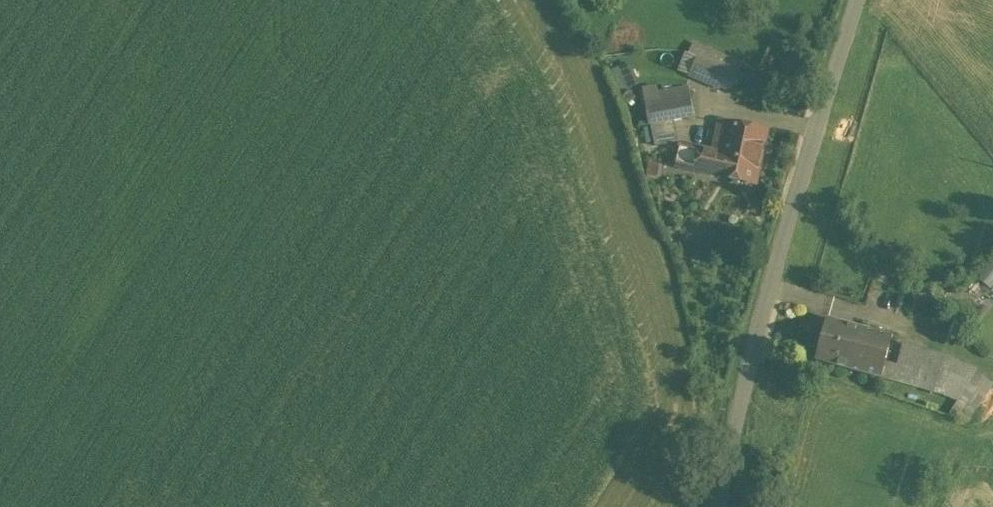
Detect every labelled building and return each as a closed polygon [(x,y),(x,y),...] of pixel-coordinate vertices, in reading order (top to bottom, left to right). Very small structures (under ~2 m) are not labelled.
[(690,76),(702,47),(693,43),(689,53),(686,52),(678,70),(690,76)] [(742,65),(702,47),(690,76),(689,77),(729,95),(742,65)] [(786,71),(796,78),(805,64),(795,57),(786,71)] [(658,87),(643,90),(649,124),(651,124),(675,120),(695,117),(689,87),(659,92),(658,87)] [(675,120),(651,124),(655,145),(678,142),(675,120)] [(766,131),(727,122),(725,130),(719,129),(717,137),(718,137),(715,152),(680,144),(680,145),(678,145),(678,147),(679,147),(675,165),(755,183),(766,131)] [(978,275),(991,288),(992,286),(992,259),(978,275)] [(891,304),(901,308),(906,295),(897,291),(891,304)] [(848,321),(828,315),(816,355),(836,362),(848,321)] [(898,337),(848,321),(836,362),(886,377),(890,364),(898,337)] [(954,360),(904,345),(898,367),(890,364),(886,377),(943,394),(958,402),(950,414),(968,420),(991,384),(975,374),(976,371),(959,366),(960,364),(954,362),(954,360)]
